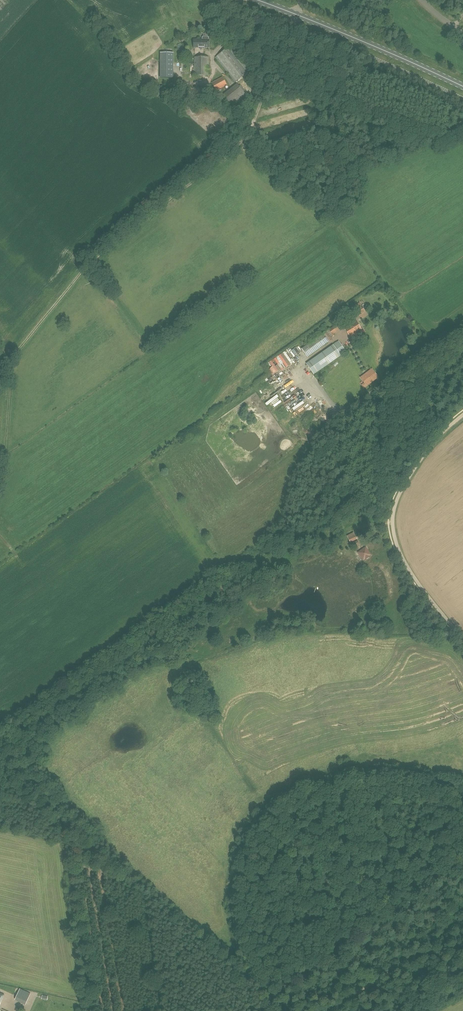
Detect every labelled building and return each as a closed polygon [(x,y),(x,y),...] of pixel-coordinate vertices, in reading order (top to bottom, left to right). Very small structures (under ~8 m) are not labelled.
[(202,37),(202,40),(194,40),(194,47),(209,47),(209,40),(208,40),(208,37),(207,36),(203,36),(202,37)] [(216,58),(235,82),(252,69),(232,45),(216,58)] [(173,53),(160,53),(160,78),(173,78),(173,53)] [(195,57),(194,75),(208,75),(209,57),(195,57)] [(223,77),(212,83),(216,91),(227,85),(223,77)] [(224,93),(226,96),(238,86),(236,84),(224,93)] [(240,85),(226,97),(233,106),(248,95),(240,85)] [(359,303),(353,307),(355,310),(359,317),(366,312),(361,306),(359,303)] [(345,328),(350,336),(354,333),(355,334),(358,332),(358,331),(361,329),(358,324),(359,323),(356,318),(351,322),(352,323),(345,328)] [(331,337),(334,334),(340,330),(337,324),(330,329),(302,349),(308,357),(332,339),(331,337)] [(338,341),(311,360),(306,364),(314,374),(346,352),(338,341)] [(300,349),(284,349),(285,366),(293,365),(293,355),(300,355),(300,349)] [(375,379),(368,370),(359,377),(363,383),(361,384),(364,388),(366,386),(375,379)] [(354,534),(350,536),(348,537),(351,542),(357,540),(354,534)] [(371,555),(368,550),(365,547),(359,551),(361,554),(360,554),(363,559),(365,558),(366,559),(371,555)] [(21,988),(15,1000),(19,1002),(24,990),(21,988)]
